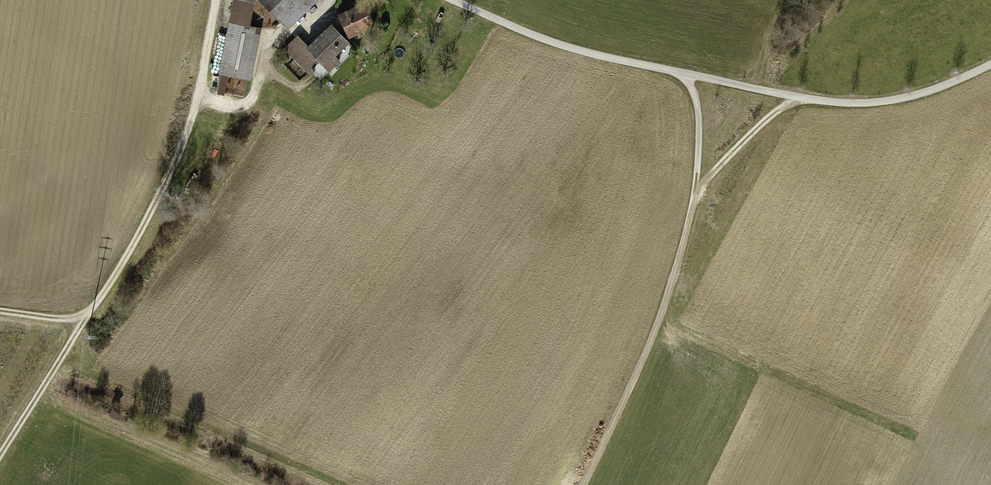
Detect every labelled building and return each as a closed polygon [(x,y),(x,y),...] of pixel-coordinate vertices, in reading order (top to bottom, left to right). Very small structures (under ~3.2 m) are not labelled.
[(219,74),(252,82),(262,28),(249,25),(254,0),(233,0),(219,74)] [(285,28),(316,0),(260,0),(285,28)] [(361,2),(336,12),(346,36),(371,26),(361,2)] [(298,34),(282,49),(308,78),(321,67),(325,72),(338,61),(333,56),(347,43),(329,22),(306,43),(298,34)]
